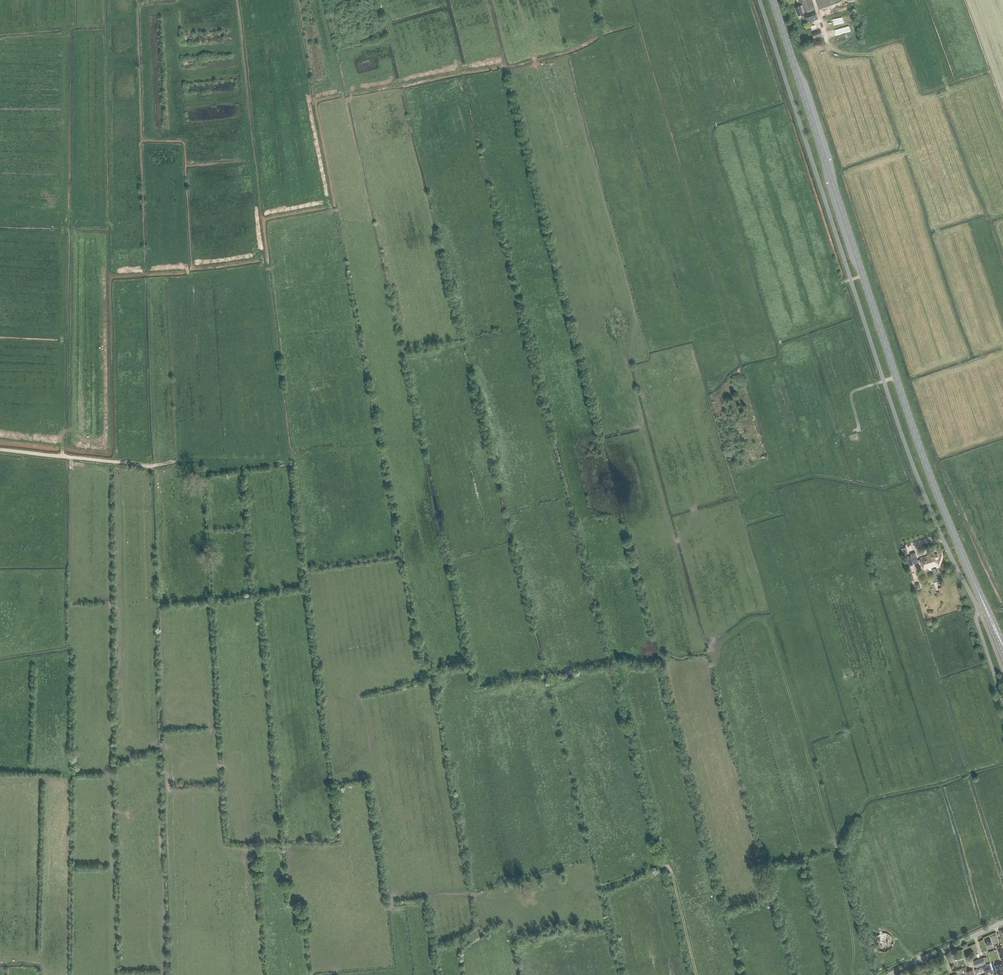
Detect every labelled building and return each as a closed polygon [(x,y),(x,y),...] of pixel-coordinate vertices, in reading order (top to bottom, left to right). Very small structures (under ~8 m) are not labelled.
[(803,14),(803,13),(807,11),(808,14),(802,16),(803,20),(806,19),(807,23),(818,19),(814,9),(811,0),(801,0),(803,5),(801,5),(795,7),(798,16),(803,14)] [(819,9),(835,4),(834,0),(816,0),(819,9)] [(821,29),(814,33),(817,40),(825,36),(821,29)] [(934,553),(920,558),(924,570),(925,569),(926,572),(933,570),(932,567),(938,565),(936,559),(938,558),(937,554),(935,555),(934,553)] [(885,949),(895,941),(888,934),(885,931),(877,938),(880,941),(879,941),(882,945),(882,946),(885,949)] [(976,968),(986,964),(983,957),(973,961),(976,968)] [(1002,963),(995,965),(997,973),(998,973),(999,974),(1002,974),(1002,964),(1002,963)] [(992,971),(989,964),(983,967),(985,974),(992,971)]
